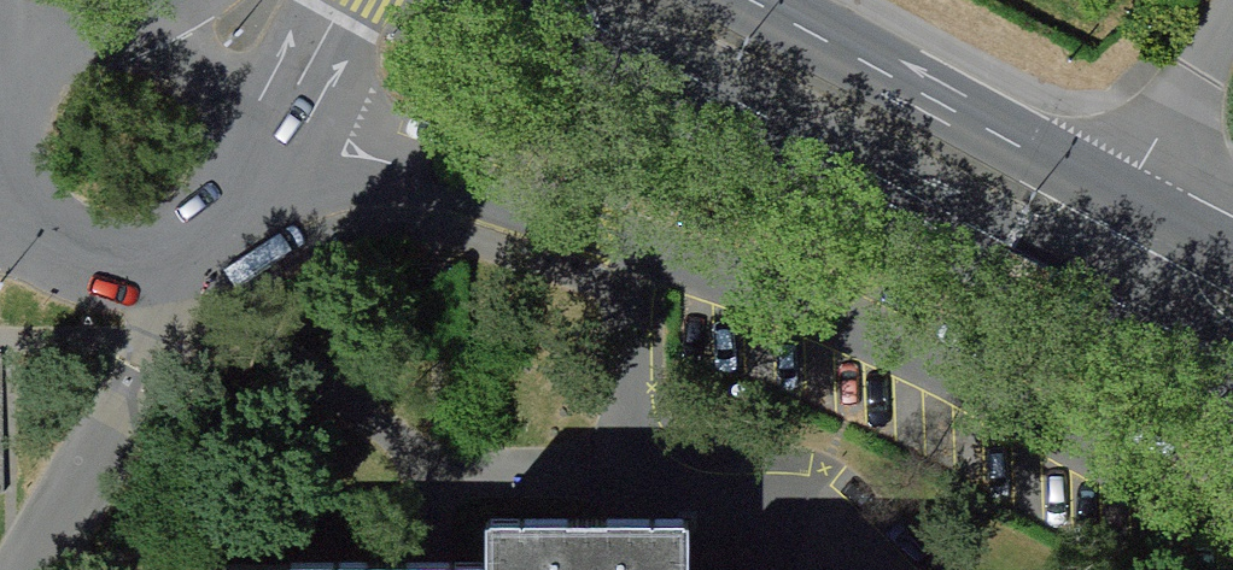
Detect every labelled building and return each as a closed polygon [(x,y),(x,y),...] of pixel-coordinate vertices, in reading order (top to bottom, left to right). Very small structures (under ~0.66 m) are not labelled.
[(688,526),(510,526),(510,569),(224,568),(224,569),(688,569),(688,526)]
